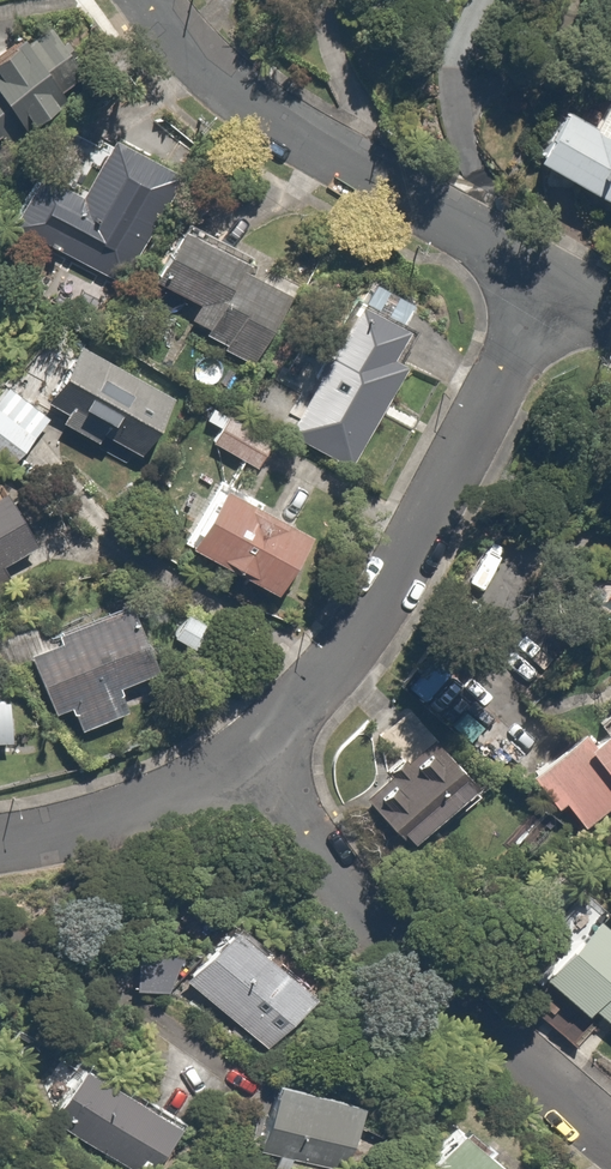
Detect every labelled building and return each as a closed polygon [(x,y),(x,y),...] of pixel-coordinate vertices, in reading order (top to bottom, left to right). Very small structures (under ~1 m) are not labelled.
[(104,74),(52,18),(0,67),(0,135),(18,154),(104,74)] [(597,133),(575,120),(546,172),(610,208),(610,108),(597,133)] [(178,182),(107,149),(83,200),(44,182),(18,236),(128,288),(178,182)] [(187,238),(154,295),(192,317),(187,325),(265,370),(302,305),(187,238)] [(181,403),(87,347),(48,412),(113,451),(121,436),(151,454),(181,403)] [(391,405),(333,372),(292,443),(351,476),(391,405)] [(6,386),(0,395),(0,461),(18,474),(55,419),(6,386)] [(211,406),(201,425),(218,434),(211,446),(265,475),(282,444),(211,406)] [(50,541),(12,473),(0,480),(0,569),(50,541)] [(245,582),(235,602),(277,623),(287,603),(306,613),(337,551),(226,494),(195,556),(245,582)] [(164,675),(135,606),(59,639),(62,646),(32,659),(59,722),(69,718),(76,734),(132,710),(124,692),(164,675)] [(217,636),(184,616),(168,641),(201,661),(217,636)] [(525,781),(563,836),(610,802),(610,747),(599,730),(525,781)] [(416,854),(486,787),(436,736),(367,803),(416,854)] [(552,988),(592,1022),(597,1016),(610,1028),(610,927),(607,923),(552,988)] [(329,1006),(251,936),(197,995),(275,1066),(329,1006)] [(93,1065),(57,1119),(132,1168),(160,1168),(187,1128),(93,1065)] [(284,1088),(267,1150),(336,1168),(352,1168),(368,1111),(284,1088)] [(467,1136),(434,1168),(501,1168),(467,1136)]
